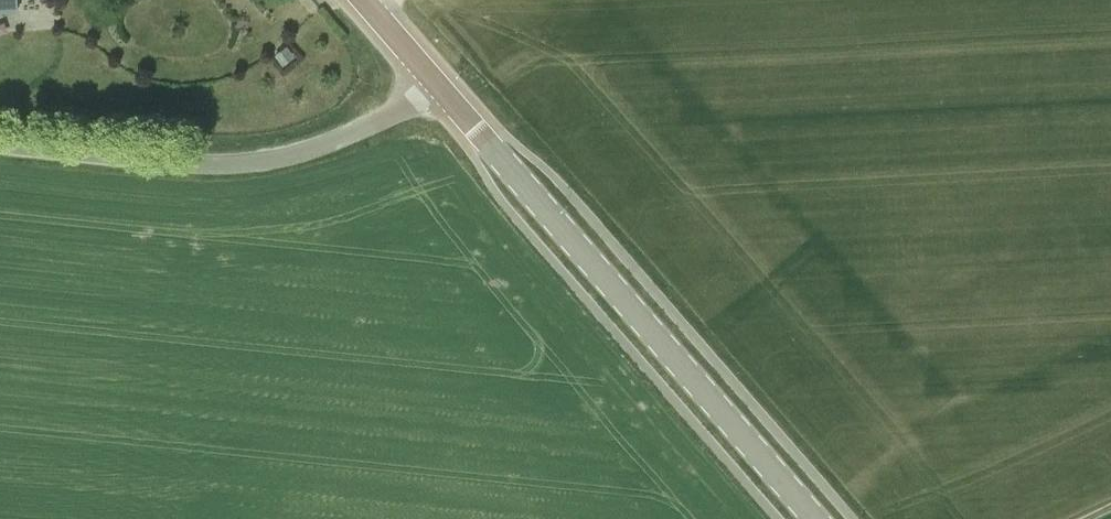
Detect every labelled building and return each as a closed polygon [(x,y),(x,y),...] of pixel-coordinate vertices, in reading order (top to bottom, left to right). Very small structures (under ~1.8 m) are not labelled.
[(17,13),(17,0),(0,0),(0,13),(17,13)]
